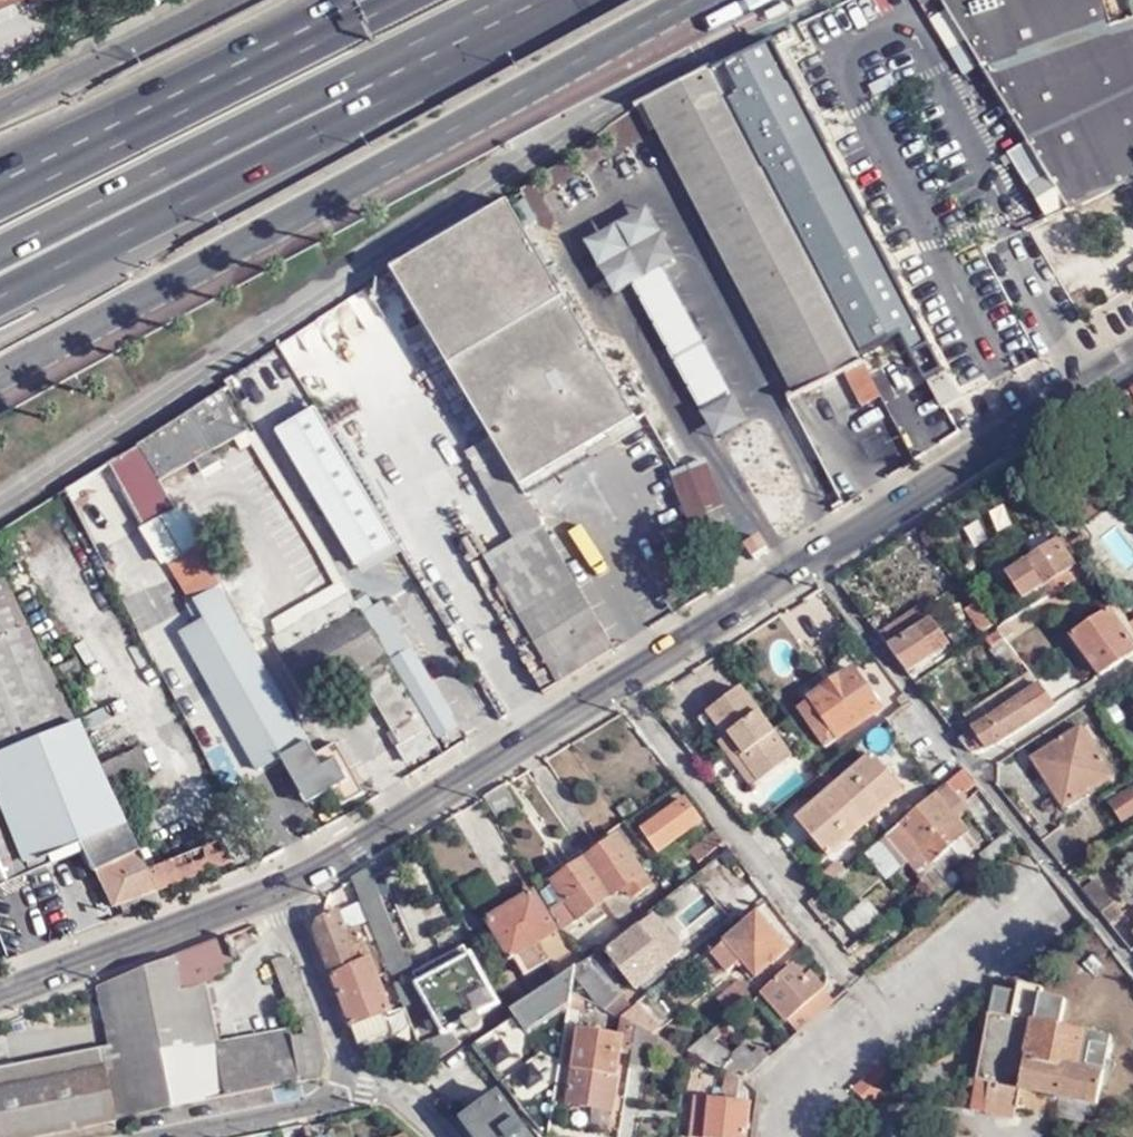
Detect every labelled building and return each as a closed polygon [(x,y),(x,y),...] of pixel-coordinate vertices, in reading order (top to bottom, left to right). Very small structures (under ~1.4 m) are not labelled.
[(943,0),(920,0),(928,12),(944,1),(943,0)] [(1078,211),(976,44),(949,0),(943,0),(944,1),(1031,146),(1072,214),(1078,211)] [(1112,25),(1105,0),(949,0),(976,44),(1078,211),(1103,198),(1132,182),(1132,19),(1112,25)] [(1112,25),(1132,19),(1132,0),(1105,0),(1112,25)] [(719,71),(775,46),(771,39),(716,67),(719,71)] [(941,372),(775,46),(719,71),(862,355),(900,335),(924,382),(927,381),(942,409),(946,406),(936,387),(950,379),(945,370),(941,372)] [(654,98),(657,104),(709,75),(713,73),(711,70),(709,67),(654,98)] [(657,104),(806,393),(846,372),(866,362),(862,355),(719,71),(713,73),(709,75),(657,104)] [(642,104),(645,111),(657,104),(654,98),(642,104)] [(642,104),(506,202),(635,420),(646,413),(672,459),(690,450),(728,531),(743,524),(751,541),(837,491),(794,399),(645,111),(642,104)] [(645,111),(794,399),(806,393),(657,104),(645,111)] [(1054,223),(1072,214),(1031,146),(1012,157),(1054,223)] [(520,488),(523,486),(635,420),(506,202),(391,271),(394,276),(489,437),(520,488)] [(883,396),(866,362),(846,372),(865,406),(883,396)] [(960,399),(950,379),(936,387),(946,406),(960,399)] [(1123,394),(1132,412),(1132,387),(1123,394)] [(211,449),(245,430),(223,392),(141,440),(161,476),(161,478),(193,460),(199,473),(218,461),(211,449)] [(394,543),(313,408),(274,430),(354,567),(394,543)] [(614,649),(520,488),(489,437),(464,452),(513,539),(485,555),(487,558),(559,683),(614,649)] [(136,447),(156,481),(161,478),(161,476),(141,440),(134,444),(136,447)] [(145,526),(160,517),(172,510),(156,481),(136,447),(109,463),(145,526)] [(684,522),(699,553),(732,538),(728,531),(690,450),(672,459),(658,466),(684,522)] [(1044,511),(1052,505),(1047,499),(1039,504),(1044,511)] [(138,529),(160,567),(167,563),(194,547),(198,545),(197,542),(188,526),(178,507),(160,517),(145,526),(138,529)] [(743,524),(728,531),(732,538),(736,548),(751,541),(743,524)] [(1028,600),(1071,568),(1082,560),(1073,550),(1065,539),(1058,529),(1004,567),(1028,600)] [(1065,539),(1073,550),(1088,542),(1078,529),(1065,539)] [(167,563),(188,600),(216,585),(194,547),(167,563)] [(1079,577),(1090,571),(1082,560),(1071,568),(1079,577)] [(235,872),(219,839),(143,869),(0,565),(0,595),(155,903),(235,872)] [(337,805),(341,803),(313,752),(309,754),(216,585),(188,600),(184,603),(194,620),(178,630),(256,770),(277,758),(295,790),(317,797),(328,791),(337,805)] [(79,851),(88,874),(94,872),(114,918),(155,903),(0,595),(0,882),(79,851)] [(1127,619),(1115,602),(1110,595),(1105,599),(1132,641),(1132,628),(1127,619)] [(405,763),(436,746),(377,641),(363,617),(357,605),(352,596),(272,638),(305,696),(356,668),(392,731),(400,747),(397,748),(405,763)] [(981,626),(992,619),(974,596),(963,605),(981,626)] [(357,605),(363,617),(367,613),(442,748),(459,738),(384,604),(374,607),(368,599),(357,605)] [(1132,645),(1132,641),(1105,599),(1069,624),(1098,668),(1113,658),(1132,645)] [(915,680),(934,668),(955,653),(929,611),(902,628),(900,626),(890,632),(892,635),(884,640),(913,677),(915,680)] [(999,659),(1014,648),(995,623),(984,632),(990,640),(988,642),(999,659)] [(859,666),(851,653),(799,689),(808,703),(800,708),(826,746),(881,708),(855,670),(859,666)] [(934,668),(956,654),(955,653),(934,668)] [(1035,711),(1053,699),(1031,671),(1004,690),(966,716),(974,729),(961,739),(967,748),(981,747),(1035,711)] [(749,787),(792,756),(740,688),(698,720),(749,787)] [(1053,784),(1047,791),(1060,809),(1107,775),(1075,728),(1034,755),(1053,784)] [(393,751),(397,748),(400,747),(392,731),(385,734),(393,751)] [(313,752),(341,803),(359,794),(331,744),(313,752)] [(1026,761),(1047,791),(1053,784),(1034,755),(1026,761)] [(874,797),(895,780),(876,756),(817,804),(827,815),(807,832),(827,856),(885,808),(874,797)] [(827,768),(788,803),(797,812),(835,777),(827,768)] [(965,769),(943,788),(885,837),(916,875),(929,865),(936,874),(971,847),(967,841),(972,837),(962,824),(956,829),(950,822),(963,812),(956,803),(944,812),(937,803),(959,785),(968,795),(979,786),(965,769)] [(905,792),(895,780),(874,797),(885,808),(905,792)] [(1106,801),(1121,821),(1132,813),(1132,783),(1106,801)] [(503,786),(483,798),(501,827),(522,813),(503,786)] [(302,804),(317,797),(295,790),(302,804)] [(700,822),(684,801),(639,836),(654,856),(700,822)] [(827,815),(817,804),(796,820),(807,832),(827,815)] [(614,829),(582,852),(614,897),(628,887),(637,898),(654,885),(614,829)] [(725,843),(716,832),(690,854),(698,864),(725,843)] [(562,893),(550,903),(567,931),(587,918),(594,925),(611,913),(605,905),(614,897),(582,852),(550,874),(562,893)] [(404,963),(368,871),(351,881),(403,1013),(432,998),(451,1034),(427,1048),(436,1060),(464,1042),(458,1030),(479,1018),(482,1021),(486,1021),(491,1018),(492,1010),(503,1004),(476,958),(445,974),(439,963),(414,977),(408,961),(404,963)] [(1082,890),(1109,923),(1120,913),(1094,881),(1082,890)] [(526,896),(490,919),(514,959),(518,956),(529,972),(549,960),(538,942),(559,929),(529,882),(520,888),(526,896)] [(485,911),(490,919),(526,896),(520,888),(485,911)] [(837,918),(853,938),(883,915),(867,895),(837,918)] [(787,947),(758,913),(713,951),(729,971),(744,958),(757,974),(787,947)] [(339,916),(318,923),(318,927),(312,931),(357,1045),(386,1032),(381,1020),(389,1016),(357,930),(345,933),(339,916)] [(684,951),(655,917),(612,951),(639,988),(684,951)] [(301,1032),(216,1049),(200,982),(211,978),(208,970),(229,960),(221,939),(156,964),(97,987),(108,1047),(111,1064),(120,1120),(321,1079),(324,1060),(321,1038),(289,958),(276,962),(301,1032)] [(469,946),(439,963),(445,974),(476,958),(469,946)] [(736,1017),(762,985),(740,966),(713,998),(736,1017)] [(786,1019),(820,988),(809,974),(804,978),(792,966),(764,992),(786,1019)] [(520,1009),(522,1012),(525,1017),(482,1045),(505,1086),(526,1121),(538,1136),(543,1136),(564,1007),(567,980),(520,1009)] [(797,1031),(830,999),(820,988),(786,1019),(797,1031)] [(1075,998),(1044,989),(1040,1003),(1018,999),(1014,1011),(990,1006),(969,1100),(987,1104),(989,1094),(1017,1100),(1022,1083),(1059,1092),(1098,1101),(1100,1101),(1113,1033),(1068,1023),(1075,998)] [(640,999),(628,1011),(650,1033),(662,1021),(640,999)] [(614,1029),(624,1020),(615,1008),(597,1021),(614,1029)] [(655,1046),(633,1037),(627,1075),(651,1078),(655,1046)] [(618,1047),(567,1039),(561,1085),(564,1085),(560,1115),(606,1122),(618,1047)] [(735,1054),(702,1039),(682,1059),(731,1080),(744,1083),(767,1060),(757,1050),(749,1057),(740,1050),(735,1054)] [(120,1120),(111,1064),(108,1047),(0,1068),(0,1136),(34,1136),(112,1121),(120,1120)] [(868,1106),(894,1079),(879,1064),(853,1091),(868,1106)] [(1098,1101),(1059,1092),(1054,1114),(1085,1121),(1087,1113),(1095,1114),(1098,1101)] [(495,1098),(460,1124),(469,1136),(523,1136),(495,1098)] [(754,1109),(696,1101),(693,1136),(751,1136),(754,1109)] [(112,1134),(115,1133),(112,1121),(34,1136),(96,1136),(112,1134)] [(301,1127),(306,1136),(317,1136),(311,1124),(301,1127)]
